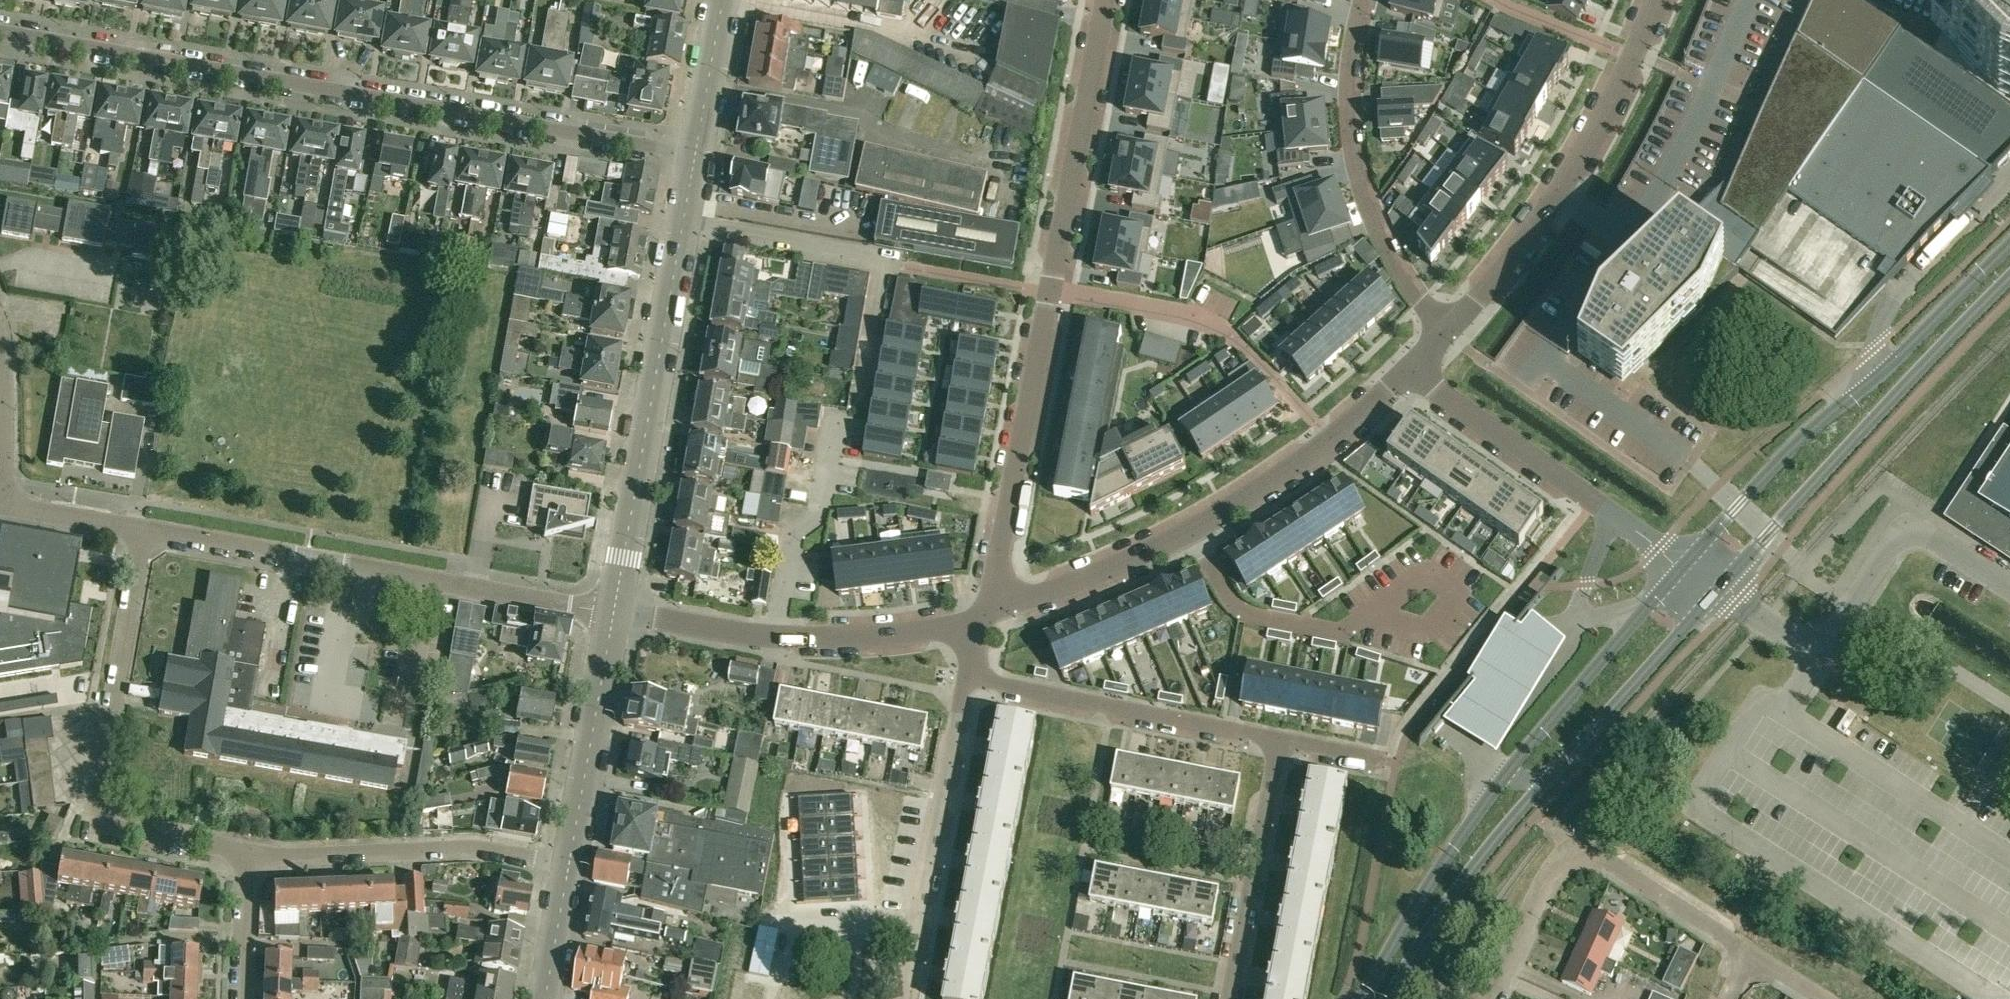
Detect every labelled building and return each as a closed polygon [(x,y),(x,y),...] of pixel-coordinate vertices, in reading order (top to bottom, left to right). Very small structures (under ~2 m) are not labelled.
[(114,7),(121,8),(123,6),(135,8),(136,0),(115,0),(114,7)] [(165,0),(144,0),(142,9),(154,11),(155,14),(162,15),(165,0)] [(162,15),(170,17),(171,14),(183,16),(186,0),(165,0),(162,15)] [(211,16),(214,0),(193,0),(192,10),(203,12),(202,14),(211,16)] [(232,17),(233,17),(236,0),(214,0),(211,16),(219,17),(220,15),(232,17)] [(264,0),(243,0),(239,18),(251,20),(250,23),(259,25),(264,0)] [(280,25),(285,0),(264,0),(259,25),(268,26),(268,23),(280,25)] [(314,0),(292,0),(287,27),(299,29),(299,32),(308,33),(314,0)] [(334,4),(334,0),(314,0),(308,33),(316,35),(316,32),(328,34),(334,4)] [(352,7),(341,5),(336,36),(347,38),(347,40),(356,42),(363,0),(353,0),(352,7)] [(373,0),(363,0),(356,42),(364,43),(364,41),(377,43),(382,12),(371,11),(373,0)] [(411,2),(402,0),(401,0),(397,24),(387,23),(382,53),(393,55),(395,58),(402,59),(411,2)] [(421,3),(422,0),(412,0),(411,2),(402,59),(409,60),(411,58),(422,60),(427,30),(417,28),(421,3)] [(461,0),(451,0),(445,33),(435,31),(430,61),(441,63),(443,66),(450,67),(461,0)] [(469,12),(471,0),(461,0),(450,67),(457,69),(459,66),(470,68),(475,38),(465,36),(469,12)] [(558,14),(562,15),(568,16),(569,7),(571,0),(569,0),(561,0),(558,14)] [(682,0),(637,0),(648,2),(646,12),(676,17),(678,6),(681,6),(682,0)] [(901,20),(905,0),(789,0),(901,20)] [(1004,7),(1036,16),(1039,2),(1063,6),(1063,3),(1067,3),(1068,0),(1006,0),(1004,7)] [(1145,13),(1190,21),(1194,0),(1148,0),(1145,13)] [(1389,3),(1393,4),(1391,10),(1440,24),(1446,3),(1457,7),(1459,0),(1390,0),(1389,3)] [(1548,9),(1577,20),(1581,10),(1585,12),(1590,0),(1551,0),(1548,9)] [(1796,39),(1825,59),(1864,85),(1863,86),(1864,86),(1979,167),(1980,166),(1992,174),(1993,174),(2009,156),(2009,18),(1981,5),(1970,0),(1951,0),(1934,24),(1933,26),(1931,28),(1940,37),(1933,54),(1902,32),(1907,25),(1851,0),(1814,0),(1796,39)] [(602,8),(584,5),(580,28),(598,31),(602,8)] [(1283,7),(1277,42),(1327,50),(1327,48),(1330,32),(1330,31),(1330,27),(1304,23),(1306,11),(1283,7)] [(1002,123),(1038,141),(1061,22),(1008,8),(997,67),(974,114),(985,120),(1002,123)] [(544,92),(558,15),(548,13),(540,57),(530,55),(525,86),(536,88),(536,90),(544,92)] [(1145,13),(1141,35),(1165,40),(1162,51),(1186,56),(1189,43),(1186,42),(1190,21),(1145,13)] [(494,37),(484,35),(477,77),(488,79),(488,82),(496,84),(507,25),(497,23),(499,15),(498,15),(494,37)] [(558,15),(544,92),(553,93),(554,91),(565,93),(570,62),(560,61),(568,17),(558,15)] [(1491,26),(1498,30),(1504,20),(1497,16),(1491,26)] [(650,41),(683,47),(687,27),(635,17),(633,27),(652,31),(650,41)] [(1234,17),(1231,29),(1240,31),(1242,19),(1234,17)] [(518,20),(508,18),(507,25),(496,84),(505,85),(505,82),(517,84),(522,54),(512,52),(518,20)] [(793,53),(793,52),(796,38),(824,43),(826,34),(766,23),(764,32),(759,31),(758,34),(756,36),(756,41),(757,43),(756,46),(793,53)] [(1411,27),(1409,41),(1385,37),(1384,40),(1379,39),(1377,54),(1381,55),(1380,64),(1419,71),(1424,45),(1435,46),(1437,35),(1411,27)] [(587,48),(592,49),(595,32),(588,31),(582,30),(579,46),(583,47),(587,48)] [(1527,42),(1518,58),(1558,80),(1569,60),(1546,48),(1551,38),(1536,33),(1532,40),(1529,38),(1527,42)] [(1599,308),(1578,356),(1594,367),(1622,387),(1644,369),(1642,367),(1739,272),(1749,280),(1836,339),(1881,292),(1992,174),(1980,166),(1979,167),(1864,86),(1863,86),(1864,85),(1825,59),(1796,39),(1736,175),(1621,288),(1599,308)] [(679,67),(683,47),(650,41),(646,61),(679,67)] [(1277,42),(1272,77),(1295,81),(1297,69),(1323,73),(1324,68),(1327,52),(1327,51),(1327,50),(1277,42)] [(1469,46),(1459,42),(1456,52),(1465,55),(1469,46)] [(753,62),(753,65),(786,71),(804,74),(808,55),(793,52),(793,53),(756,46),(755,54),(753,55),(752,60),(753,62)] [(587,48),(583,47),(580,64),(596,67),(599,50),(592,49),(587,48)] [(1474,58),(1481,62),(1486,51),(1479,47),(1474,58)] [(834,50),(832,60),(845,62),(846,52),(834,50)] [(1474,58),(1468,68),(1475,72),(1481,62),(1474,58)] [(1518,58),(1517,59),(1522,61),(1512,79),(1508,76),(1507,77),(1547,99),(1558,80),(1518,58)] [(1135,67),(1130,90),(1178,99),(1182,77),(1184,64),(1161,59),(1159,71),(1135,67)] [(829,60),(826,77),(842,80),(845,62),(829,60)] [(1233,64),(1232,74),(1242,75),(1243,66),(1233,64)] [(804,74),(786,71),(753,65),(751,73),(749,75),(749,80),(750,82),(749,85),(795,93),(797,81),(809,83),(810,75),(804,74)] [(876,66),(866,85),(875,89),(884,70),(876,66)] [(1215,66),(1213,78),(1229,81),(1231,69),(1215,66)] [(575,79),(665,95),(666,87),(664,86),(666,75),(635,69),(634,79),(577,69),(575,79)] [(5,106),(10,76),(8,75),(9,73),(0,71),(0,120),(5,121),(8,107),(5,106)] [(1497,71),(1487,90),(1497,96),(1536,118),(1547,99),(1507,77),(1497,71)] [(893,98),(902,79),(893,74),(884,94),(893,98)] [(7,123),(27,127),(23,146),(34,148),(46,82),(38,81),(38,78),(29,76),(29,79),(26,78),(21,106),(10,104),(7,123)] [(665,95),(575,79),(571,100),(605,106),(607,95),(630,99),(628,109),(659,115),(661,104),(663,104),(665,95)] [(847,82),(829,79),(826,98),(844,101),(847,82)] [(1234,79),(1233,86),(1246,88),(1246,81),(1234,79)] [(62,147),(72,87),(63,85),(64,83),(54,81),(54,84),(52,83),(46,114),(57,116),(52,145),(62,147)] [(1448,93),(1455,97),(1461,87),(1454,83),(1448,93)] [(1387,106),(1378,107),(1380,132),(1382,131),(1382,142),(1404,141),(1404,130),(1414,130),(1413,109),(1433,108),(1445,89),(1398,91),(1398,85),(1383,85),(1383,92),(1382,92),(1382,93),(1386,93),(1387,106)] [(72,87),(62,147),(72,148),(77,119),(87,121),(93,90),(91,90),(91,87),(82,86),(81,88),(72,87)] [(111,155),(121,95),(112,94),(113,91),(103,89),(103,92),(101,92),(95,123),(106,124),(100,153),(111,155)] [(1130,90),(1126,113),(1149,118),(1147,130),(1171,134),(1173,121),(1178,99),(1130,90)] [(1455,97),(1448,93),(1442,103),(1449,108),(1455,97)] [(121,95),(111,155),(121,157),(126,128),(136,130),(142,99),(139,99),(140,96),(131,94),(130,97),(121,95)] [(1296,96),(1271,99),(1272,113),(1274,113),(1276,134),(1328,129),(1327,114),(1324,114),(1323,106),(1298,109),(1296,96)] [(1497,96),(1486,115),(1526,137),(1536,118),(1497,96)] [(159,164),(170,104),(161,103),(162,100),(152,98),(152,101),(150,100),(144,131),(154,133),(149,162),(159,164)] [(182,151),(185,138),(190,108),(188,107),(189,105),(179,103),(179,106),(170,104),(159,164),(169,166),(172,150),(182,151)] [(848,181),(855,143),(858,124),(827,119),(827,116),(782,108),(783,107),(770,104),(769,109),(747,105),(744,121),(740,121),(738,135),(742,135),(741,138),(776,144),(779,127),(803,131),(802,134),(817,137),(811,174),(848,181)] [(208,173),(219,113),(210,111),(210,109),(201,107),(201,110),(198,109),(191,153),(201,155),(198,171),(208,173)] [(220,175),(218,174),(224,145),(234,147),(239,116),(237,116),(238,113),(228,112),(228,114),(219,113),(208,173),(205,188),(217,190),(220,175)] [(1526,137),(1486,115),(1490,118),(1479,137),(1515,157),(1526,137)] [(251,213),(268,121),(259,120),(259,117),(250,116),(249,118),(247,118),(242,148),(252,150),(241,211),(251,213)] [(1432,119),(1424,133),(1431,137),(1434,139),(1443,125),(1432,119)] [(269,183),(267,183),(272,154),(283,156),(288,125),(286,125),(287,122),(277,120),(277,123),(268,121),(251,213),(250,219),(262,221),(269,183)] [(306,190),(317,130),(308,128),(308,126),(298,124),(298,127),(296,126),(291,157),(301,159),(296,188),(306,190)] [(317,130),(306,190),(316,192),(321,163),(332,164),(337,134),(335,133),(336,131),(326,129),(326,132),(317,130)] [(1304,167),(1302,154),(1328,152),(1327,144),(1330,143),(1328,129),(1276,134),(1279,156),(1277,156),(1278,170),(1304,167)] [(346,204),(342,203),(347,174),(357,175),(363,138),(360,138),(361,135),(352,133),(351,136),(343,135),(326,234),(348,237),(350,227),(342,226),(346,204)] [(1431,137),(1424,133),(1417,143),(1424,147),(1431,137)] [(1120,145),(1115,168),(1162,178),(1169,142),(1146,138),(1143,150),(1120,145)] [(1458,158),(1494,186),(1508,168),(1472,140),(1458,158)] [(412,147),(384,142),(380,167),(375,166),(369,193),(381,196),(385,179),(405,182),(407,172),(408,173),(412,147)] [(34,148),(23,146),(21,161),(28,162),(32,163),(35,148),(34,148)] [(988,176),(866,148),(856,189),(978,218),(988,176)] [(444,221),(456,155),(448,153),(448,151),(439,149),(439,152),(436,151),(429,188),(439,190),(434,219),(444,221)] [(1217,177),(1216,186),(1225,187),(1226,179),(1229,179),(1232,155),(1230,155),(1220,153),(1217,177)] [(472,219),(482,159),(473,158),(474,155),(464,154),(464,156),(462,156),(456,187),(467,188),(461,217),(472,219)] [(116,168),(118,157),(111,155),(110,161),(109,167),(116,168)] [(482,159),(472,219),(482,221),(487,192),(497,194),(503,163),(501,163),(501,160),(492,158),(491,161),(482,159)] [(1445,175),(1481,203),(1494,186),(1458,158),(1445,175)] [(797,165),(771,159),(768,171),(795,176),(797,165)] [(157,179),(159,164),(149,162),(147,177),(157,179)] [(1405,172),(1411,176),(1418,166),(1411,162),(1405,172)] [(520,228),(532,165),(522,164),(521,166),(511,164),(505,195),(515,197),(510,226),(520,228)] [(532,165),(520,228),(531,230),(536,201),(546,202),(544,211),(556,213),(561,189),(549,187),(552,172),(541,170),(541,167),(532,165)] [(622,189),(655,195),(659,174),(610,165),(607,179),(624,182),(622,189)] [(735,182),(732,195),(764,202),(767,189),(771,172),(736,165),(736,169),(733,168),(731,178),(734,178),(733,181),(735,182)] [(1115,168),(1111,192),(1134,197),(1132,208),(1160,214),(1163,200),(1158,200),(1162,178),(1115,168)] [(98,169),(93,192),(103,195),(106,183),(108,171),(98,169)] [(1404,186),(1411,176),(1405,172),(1398,182),(1404,186)] [(42,189),(54,191),(57,177),(57,176),(45,174),(42,189)] [(1481,203),(1445,175),(1431,192),(1468,220),(1481,203)] [(69,178),(57,176),(57,177),(54,191),(66,193),(69,178)] [(132,177),(128,199),(152,203),(156,181),(132,177)] [(805,180),(799,209),(814,212),(820,183),(805,180)] [(1344,205),(1340,191),(1336,192),(1334,185),(1316,191),(1310,193),(1306,181),(1273,192),(1277,205),(1288,201),(1295,222),(1344,205)] [(120,185),(107,183),(105,193),(105,195),(105,198),(112,199),(117,200),(120,185)] [(1237,189),(1240,205),(1261,200),(1258,184),(1237,189)] [(655,195),(622,189),(607,186),(603,206),(587,203),(584,217),(616,223),(619,209),(652,215),(655,195)] [(1431,192),(1418,209),(1454,237),(1468,220),(1431,192)] [(204,194),(194,193),(192,204),(202,206),(204,194)] [(154,197),(152,209),(163,211),(165,200),(154,197)] [(1394,206),(1401,211),(1408,202),(1402,197),(1394,206)] [(168,229),(168,230),(116,220),(117,212),(68,203),(67,212),(7,201),(1,234),(32,240),(34,231),(62,236),(62,241),(103,248),(104,244),(133,249),(131,257),(163,263),(163,262),(175,265),(181,232),(168,229)] [(1210,226),(1213,206),(1200,203),(1199,209),(1194,208),(1191,223),(1210,226)] [(317,208),(303,205),(300,224),(299,229),(313,231),(317,208)] [(882,205),(875,245),(1013,270),(1020,230),(882,205)] [(1295,224),(1276,230),(1286,259),(1303,253),(1305,256),(1329,248),(1325,236),(1331,234),(1349,228),(1346,221),(1349,220),(1344,205),(1295,222),(1295,224)] [(1418,209),(1418,210),(1435,223),(1418,245),(1432,266),(1454,237),(1418,209)] [(547,235),(565,239),(570,218),(551,214),(547,235)] [(1105,223),(1100,247),(1148,256),(1154,221),(1131,216),(1128,228),(1105,223)] [(405,219),(393,217),(387,245),(399,247),(405,219)] [(594,249),(644,258),(648,238),(614,231),(614,232),(598,229),(594,249)] [(400,253),(418,256),(421,232),(404,230),(400,253)] [(455,258),(464,259),(467,241),(468,239),(458,237),(455,258)] [(464,259),(474,261),(478,241),(468,239),(467,241),(464,259)] [(1100,247),(1096,270),(1119,275),(1117,286),(1141,291),(1143,278),(1138,277),(1143,256),(1147,257),(1148,256),(1100,247)] [(492,249),(490,263),(513,267),(516,253),(492,249)] [(640,279),(644,258),(594,249),(593,257),(586,255),(585,262),(543,254),(541,268),(605,280),(607,273),(640,279)] [(745,269),(745,270),(742,270),(744,254),(727,251),(724,267),(723,267),(723,270),(720,269),(719,280),(721,280),(720,287),(774,296),(775,286),(759,284),(761,274),(754,272),(755,270),(745,269)] [(1341,259),(1328,265),(1332,273),(1344,267),(1341,259)] [(828,269),(814,267),(801,265),(797,285),(794,300),(821,305),(823,295),(828,269)] [(1332,273),(1328,265),(1315,271),(1319,279),(1332,273)] [(515,298),(533,301),(541,303),(547,273),(521,268),(515,298)] [(823,295),(848,299),(853,274),(828,269),(823,295)] [(870,277),(853,274),(848,299),(866,302),(870,277)] [(1350,293),(1376,322),(1394,306),(1368,278),(1350,293)] [(925,291),(926,291),(927,285),(898,280),(889,325),(901,327),(926,332),(929,320),(920,318),(920,315),(922,308),(923,300),(925,293),(925,291)] [(1302,287),(1297,280),(1286,289),(1291,296),(1302,287)] [(770,316),(772,306),(774,296),(720,287),(719,289),(717,289),(715,299),(717,300),(716,306),(770,316)] [(961,298),(926,291),(925,291),(925,293),(923,300),(922,308),(920,315),(920,318),(929,320),(956,325),(961,298)] [(566,297),(564,307),(627,318),(629,309),(626,309),(628,297),(598,292),(596,302),(566,297)] [(1188,302),(1191,295),(1182,293),(1180,301),(1188,302)] [(1350,293),(1333,309),(1359,337),(1376,322),(1350,293)] [(1278,295),(1268,304),(1273,311),(1284,302),(1278,295)] [(529,325),(533,301),(515,298),(511,322),(529,325)] [(961,298),(956,325),(993,332),(998,305),(961,298)] [(1273,311),(1268,304),(1257,313),(1262,319),(1273,311)] [(775,317),(770,316),(716,306),(715,313),(713,312),(711,323),(713,323),(713,326),(762,335),(761,338),(773,340),(778,341),(780,330),(773,328),(775,317)] [(626,327),(627,318),(564,307),(562,317),(592,322),(591,332),(621,338),(623,326),(626,327)] [(1342,353),(1359,337),(1333,309),(1316,324),(1342,353)] [(540,327),(529,325),(511,322),(505,350),(519,352),(522,338),(537,340),(540,327)] [(1299,339),(1325,368),(1342,353),(1316,324),(1299,339)] [(884,351),(921,358),(926,332),(901,327),(889,325),(884,351)] [(1090,500),(1089,500),(1120,335),(1121,336),(1121,334),(1087,327),(1087,329),(1088,329),(1056,494),(1055,494),(1055,495),(1089,502),(1090,500)] [(1140,358),(1176,368),(1182,346),(1146,335),(1140,358)] [(707,357),(739,363),(741,351),(765,356),(767,346),(711,336),(710,341),(707,340),(705,353),(708,353),(707,357)] [(999,346),(962,339),(957,365),(994,372),(999,346)] [(1325,368),(1299,339),(1282,355),(1308,384),(1325,368)] [(857,355),(859,345),(838,342),(837,352),(845,353),(857,355)] [(561,360),(618,370),(619,363),(617,361),(619,350),(588,344),(587,354),(562,350),(561,360)] [(515,378),(519,352),(505,350),(501,376),(515,378)] [(830,368),(854,372),(857,355),(845,353),(837,352),(833,351),(830,368)] [(884,351),(879,377),(916,384),(921,358),(884,351)] [(1215,359),(1220,366),(1230,360),(1225,353),(1215,359)] [(778,370),(739,363),(707,357),(706,362),(703,361),(701,374),(704,374),(703,379),(756,389),(755,394),(773,397),(778,370)] [(617,377),(618,370),(561,360),(559,370),(583,374),(581,384),(612,390),(614,378),(617,377)] [(952,391),(989,398),(994,372),(957,365),(952,391)] [(1197,372),(1201,378),(1211,372),(1207,365),(1197,372)] [(1187,378),(1192,385),(1201,378),(1197,372),(1187,378)] [(911,410),(916,384),(879,377),(874,403),(911,410)] [(1276,410),(1255,379),(1236,392),(1257,423),(1276,410)] [(47,464),(63,467),(64,462),(104,469),(103,473),(134,479),(144,422),(113,417),(111,431),(101,429),(108,389),(62,381),(47,464)] [(611,407),(581,402),(583,389),(560,384),(555,410),(577,414),(574,429),(607,435),(607,430),(610,428),(611,424),(609,421),(611,407)] [(1150,395),(1154,401),(1164,395),(1160,388),(1150,395)] [(746,403),(736,401),(730,400),(731,394),(701,389),(701,392),(699,392),(697,402),(699,403),(698,410),(743,418),(746,403)] [(984,424),(989,398),(952,391),(947,417),(984,424)] [(1257,423),(1236,392),(1219,404),(1239,435),(1257,423)] [(774,424),(795,428),(800,402),(779,399),(774,424)] [(812,405),(800,402),(795,428),(808,430),(818,432),(822,407),(822,406),(812,405)] [(874,403),(869,429),(906,436),(911,410),(874,403)] [(1219,404),(1201,416),(1221,447),(1239,435),(1219,404)] [(493,418),(525,424),(527,413),(495,407),(493,418)] [(747,419),(743,418),(698,410),(697,416),(694,416),(692,427),(695,427),(694,430),(724,436),(725,430),(744,434),(747,419)] [(1203,459),(1221,447),(1201,416),(1182,428),(1203,459)] [(942,443),(979,450),(984,424),(947,417),(942,443)] [(1407,468),(1430,434),(1411,421),(1387,455),(1407,468)] [(770,448),(772,448),(791,452),(795,428),(774,424),(770,448)] [(545,453),(569,457),(567,469),(599,475),(600,472),(602,469),(603,464),(602,461),(604,447),(572,441),(573,433),(549,428),(545,453)] [(864,455),(901,463),(906,436),(869,429),(864,455)] [(2004,429),(1975,472),(1944,519),(2009,563),(2009,433),(2004,429)] [(1407,468),(1425,481),(1449,447),(1430,434),(1407,468)] [(689,459),(724,465),(727,450),(721,449),(722,444),(693,438),(692,441),(690,441),(688,452),(690,452),(689,459)] [(1186,469),(1170,438),(1100,473),(1091,516),(1186,469)] [(942,443),(937,470),(974,477),(979,450),(942,443)] [(1468,460),(1449,447),(1425,481),(1444,494),(1468,460)] [(787,476),(791,452),(772,448),(768,473),(787,476)] [(1355,456),(1369,465),(1375,455),(1365,448),(1355,456)] [(484,467),(512,472),(514,456),(486,452),(484,467)] [(722,481),(724,465),(689,459),(688,466),(686,465),(684,476),(686,477),(685,480),(715,485),(716,480),(722,481)] [(1444,494),(1463,507),(1487,473),(1468,460),(1444,494)] [(764,498),(783,501),(787,477),(787,476),(768,473),(764,498)] [(1487,473),(1463,507),(1482,520),(1505,487),(1487,473)] [(927,489),(949,493),(951,479),(929,475),(927,489)] [(1330,490),(1323,495),(1344,527),(1364,514),(1343,482),(1330,490)] [(731,501),(718,499),(712,498),(713,493),(684,487),(683,490),(681,490),(679,501),(681,501),(680,508),(728,516),(731,501)] [(1500,534),(1524,500),(1505,487),(1482,520),(1500,534)] [(533,488),(526,529),(545,532),(544,540),(562,535),(584,538),(585,528),(594,526),(586,525),(591,498),(533,488)] [(1392,489),(1388,496),(1398,503),(1402,496),(1392,489)] [(1325,540),(1344,527),(1323,495),(1304,508),(1325,540)] [(783,501),(764,498),(764,501),(761,500),(757,522),(779,525),(783,502),(783,501)] [(1543,513),(1524,500),(1500,534),(1520,547),(1525,539),(1532,544),(1543,528),(1537,523),(1543,513)] [(725,532),(728,516),(680,508),(679,515),(677,514),(675,525),(677,526),(677,529),(706,534),(707,529),(725,532)] [(897,508),(884,509),(884,518),(898,517),(897,508)] [(1285,520),(1306,552),(1325,540),(1304,508),(1293,515),(1285,520)] [(1425,522),(1429,516),(1420,509),(1415,515),(1425,522)] [(852,511),(853,520),(867,519),(866,510),(852,511)] [(908,518),(922,521),(924,512),(910,510),(908,518)] [(839,521),(853,520),(852,511),(838,513),(839,521)] [(924,512),(922,521),(936,524),(938,515),(924,512)] [(1429,516),(1425,522),(1435,529),(1439,522),(1429,516)] [(1306,552),(1285,520),(1278,525),(1268,531),(1266,533),(1287,565),(1289,564),(1306,552)] [(83,665),(92,610),(71,606),(81,546),(14,534),(0,531),(0,678),(83,665)] [(735,543),(771,549),(773,538),(736,533),(735,543)] [(1247,545),(1268,577),(1287,565),(1266,533),(1247,545)] [(1462,548),(1467,542),(1457,535),(1452,542),(1462,548)] [(717,550),(710,548),(704,547),(705,542),(675,537),(675,540),(672,539),(671,550),(673,550),(672,557),(714,565),(717,550)] [(737,544),(735,543),(721,541),(720,551),(736,554),(737,544)] [(1467,542),(1462,548),(1472,555),(1477,549),(1467,542)] [(925,546),(930,584),(954,581),(949,543),(925,546)] [(1241,549),(1227,558),(1248,590),(1268,577),(1247,545),(1241,549)] [(925,546),(903,549),(908,587),(930,584),(925,546)] [(903,549),(880,552),(885,590),(908,587),(903,549)] [(862,593),(885,590),(880,552),(858,555),(862,593)] [(1483,562),(1492,568),(1499,558),(1491,552),(1483,562)] [(1376,553),(1366,561),(1371,567),(1380,560),(1376,553)] [(862,593),(858,555),(834,558),(839,596),(862,593)] [(721,566),(714,565),(672,557),(670,564),(668,564),(666,574),(668,575),(668,578),(697,583),(698,578),(718,581),(721,566)] [(1371,567),(1366,561),(1356,568),(1361,574),(1371,567)] [(749,574),(746,573),(743,585),(747,585),(747,582),(756,584),(752,604),(766,606),(772,575),(749,572),(749,574)] [(1195,575),(1173,585),(1188,620),(1210,611),(1195,575)] [(265,628),(235,622),(242,583),(211,577),(206,607),(195,605),(185,663),(169,660),(159,714),(191,719),(184,755),(216,760),(392,791),(396,767),(402,768),(407,743),(352,734),(353,732),(307,724),(307,726),(282,722),(283,720),(251,714),(259,669),(258,669),(265,628)] [(1329,587),(1333,593),(1343,587),(1339,580),(1329,587)] [(1152,594),(1167,629),(1188,620),(1173,585),(1152,594)] [(1333,593),(1329,587),(1319,594),(1324,600),(1333,593)] [(1167,629),(1152,594),(1131,603),(1147,638),(1167,629)] [(1284,612),(1286,604),(1274,602),(1272,610),(1284,612)] [(1147,638),(1131,603),(1110,612),(1126,647),(1147,638)] [(1286,604),(1284,612),(1296,615),(1298,607),(1286,604)] [(563,641),(567,642),(570,624),(495,611),(492,626),(504,629),(503,630),(563,641)] [(1089,621),(1105,656),(1126,647),(1110,612),(1089,621)] [(1523,631),(1507,623),(1471,682),(1477,686),(1447,725),(1498,755),(1566,646),(1535,618),(1523,631)] [(1084,665),(1105,656),(1089,621),(1068,629),(1084,665)] [(480,634),(455,629),(450,656),(458,657),(470,659),(475,660),(480,634)] [(1084,665),(1068,629),(1047,639),(1062,674),(1084,665)] [(559,667),(563,641),(503,630),(501,644),(530,650),(528,661),(559,667)] [(1267,640),(1279,642),(1280,634),(1269,632),(1267,640)] [(1280,634),(1279,642),(1291,644),(1292,636),(1280,634)] [(1325,643),(1313,640),(1312,648),(1324,651),(1325,643)] [(1325,643),(1324,651),(1335,653),(1337,645),(1325,643)] [(1356,658),(1367,662),(1370,654),(1358,651),(1356,658)] [(1381,658),(1370,654),(1367,662),(1379,666),(1381,658)] [(458,657),(450,656),(445,683),(453,685),(458,657)] [(463,695),(470,659),(458,657),(451,698),(463,695)] [(733,665),(730,682),(758,687),(761,671),(733,665)] [(1266,711),(1273,673),(1250,669),(1242,706),(1266,711)] [(1036,670),(1035,678),(1046,681),(1048,672),(1036,670)] [(777,673),(761,671),(758,687),(756,700),(771,703),(777,673)] [(1273,673),(1266,711),(1288,715),(1295,677),(1273,673)] [(1218,689),(1226,691),(1228,679),(1220,677),(1218,689)] [(1295,677),(1288,715),(1310,720),(1318,682),(1295,677)] [(1318,682),(1310,720),(1333,724),(1340,686),(1318,682)] [(451,698),(453,685),(445,683),(442,700),(451,698)] [(1106,684),(1104,692),(1116,694),(1117,686),(1106,684)] [(1128,696),(1129,688),(1117,686),(1116,694),(1128,696)] [(1333,724),(1355,728),(1362,690),(1340,686),(1333,724)] [(550,725),(554,699),(535,696),(536,693),(511,688),(509,698),(520,700),(516,719),(550,725)] [(664,714),(688,720),(692,702),(667,698),(668,695),(632,688),(629,707),(664,714)] [(1218,689),(1216,701),(1224,702),(1226,691),(1218,689)] [(1362,690),(1355,728),(1378,733),(1386,695),(1362,690)] [(489,691),(444,700),(446,711),(471,706),(471,707),(491,703),(489,691)] [(799,730),(806,697),(781,693),(775,725),(799,730)] [(1172,697),(1160,694),(1158,702),(1170,705),(1172,697)] [(56,696),(26,701),(28,711),(58,706),(56,696)] [(824,735),(830,702),(806,697),(799,730),(824,735)] [(1172,697),(1170,705),(1182,707),(1184,699),(1172,697)] [(848,739),(855,707),(830,702),(824,735),(848,739)] [(688,720),(664,714),(629,707),(625,727),(661,733),(662,730),(696,737),(698,731),(702,732),(705,723),(700,722),(688,720)] [(873,744),(879,711),(855,707),(848,739),(873,744)] [(897,749),(903,716),(879,711),(873,744),(897,749)] [(903,716),(897,749),(921,753),(928,721),(903,716)] [(24,733),(52,729),(50,718),(23,721),(24,733)] [(990,747),(1030,755),(1036,727),(1037,726),(999,719),(999,720),(995,743),(991,742),(990,747)] [(18,721),(6,722),(8,741),(24,739),(24,733),(23,721),(18,721)] [(501,735),(520,736),(521,724),(503,722),(501,735)] [(47,741),(53,740),(52,729),(24,733),(24,739),(25,743),(47,741)] [(764,738),(742,732),(735,760),(739,761),(740,761),(759,765),(759,763),(760,756),(764,738)] [(549,754),(550,745),(518,740),(506,738),(495,740),(493,749),(516,753),(515,762),(547,767),(547,763),(550,761),(551,757),(549,754)] [(25,743),(24,739),(8,741),(0,742),(0,754),(26,751),(25,743)] [(48,752),(47,741),(25,743),(26,751),(26,754),(48,752)] [(487,741),(443,753),(446,763),(450,762),(452,769),(469,764),(468,762),(479,759),(478,757),(491,754),(487,741)] [(658,752),(633,748),(628,776),(667,783),(671,762),(699,767),(702,752),(670,744),(659,742),(658,752)] [(1025,784),(1030,755),(990,747),(989,753),(993,753),(988,777),(1025,784)] [(27,761),(26,754),(26,751),(0,754),(2,764),(11,763),(27,761)] [(27,765),(50,763),(48,752),(26,754),(27,761),(27,765)] [(794,769),(795,763),(760,756),(759,763),(794,769)] [(1136,795),(1142,762),(1118,758),(1112,790),(1136,795)] [(27,761),(11,763),(14,785),(30,784),(29,776),(27,765),(27,761)] [(737,771),(756,775),(759,765),(740,761),(737,771)] [(1161,800),(1167,767),(1142,762),(1136,795),(1161,800)] [(29,776),(51,773),(50,763),(27,765),(29,776)] [(844,767),(843,775),(853,777),(855,769),(844,767)] [(1185,804),(1191,772),(1167,767),(1161,800),(1185,804)] [(906,783),(908,772),(893,769),(891,781),(906,783)] [(501,785),(509,786),(507,795),(540,801),(541,798),(543,799),(546,795),(544,790),(542,789),(544,778),(512,772),(512,771),(503,770),(501,785)] [(471,775),(473,785),(490,781),(487,771),(471,775)] [(1210,809),(1216,776),(1191,772),(1185,804),(1210,809)] [(30,787),(52,784),(51,773),(29,776),(30,784),(30,787)] [(1216,776),(1210,809),(1234,814),(1240,781),(1216,776)] [(1019,812),(1025,784),(988,777),(984,800),(980,799),(979,804),(1019,812)] [(1302,807),(1342,815),(1347,787),(1348,787),(1348,786),(1311,779),(1310,780),(1311,780),(1306,803),(1303,802),(1302,807)] [(33,809),(32,798),(30,787),(30,784),(14,785),(18,817),(34,817),(33,809)] [(32,798),(54,795),(52,784),(30,787),(32,798)] [(32,798),(33,809),(55,806),(54,795),(32,798)] [(853,796),(826,798),(827,819),(855,817),(853,796)] [(748,815),(751,803),(732,798),(729,810),(748,815)] [(800,821),(827,819),(826,798),(799,799),(800,821)] [(488,830),(534,838),(534,835),(537,833),(538,829),(536,826),(536,824),(538,813),(520,810),(521,807),(493,802),(488,830)] [(1014,841),(1019,812),(979,804),(978,810),(982,810),(977,834),(1014,841)] [(1337,844),(1342,815),(1302,807),(1301,813),(1304,813),(1300,837),(1337,844)] [(632,859),(632,861),(648,864),(642,900),(703,916),(708,888),(763,898),(775,835),(746,827),(726,822),(717,819),(715,825),(660,814),(660,815),(622,808),(614,856),(632,859)] [(726,822),(746,827),(748,815),(729,810),(726,822)] [(418,831),(440,829),(439,811),(421,815),(418,831)] [(827,819),(829,840),(856,838),(855,817),(827,819)] [(829,840),(827,819),(800,821),(801,841),(829,840)] [(1185,834),(1190,835),(1192,823),(1182,821),(1180,833),(1185,834)] [(1008,869),(1014,841),(977,834),(973,857),(969,856),(968,862),(1008,869)] [(1331,872),(1337,844),(1300,837),(1295,860),(1292,859),(1291,865),(1331,872)] [(857,859),(856,838),(829,840),(830,861),(857,859)] [(801,841),(802,862),(830,861),(829,840),(801,841)] [(632,859),(614,856),(601,854),(595,883),(627,889),(632,861),(632,859)] [(80,888),(85,863),(61,859),(59,869),(56,884),(70,887),(67,904),(76,906),(80,888)] [(857,859),(830,861),(831,882),(858,880),(857,859)] [(804,883),(831,882),(830,861),(802,862),(804,883)] [(1003,898),(1008,869),(968,862),(967,867),(971,868),(966,891),(1003,898)] [(104,893),(108,867),(85,863),(80,888),(76,906),(89,908),(92,890),(104,893)] [(52,912),(56,884),(59,869),(39,865),(40,873),(44,909),(44,911),(52,912)] [(1326,901),(1331,872),(1291,865),(1290,870),(1293,871),(1289,894),(1326,901)] [(127,897),(132,871),(108,867),(104,893),(100,918),(108,919),(110,904),(113,905),(115,895),(127,897)] [(1115,906),(1121,873),(1097,869),(1090,901),(1115,906)] [(137,916),(148,918),(155,876),(132,871),(127,897),(140,899),(137,916)] [(40,873),(17,876),(21,911),(44,909),(40,873)] [(510,907),(527,911),(531,889),(518,886),(520,877),(502,873),(498,895),(492,894),(490,906),(496,907),(495,909),(509,911),(510,907)] [(1139,911),(1146,878),(1121,873),(1115,906),(1139,911)] [(174,905),(179,880),(155,876),(148,918),(154,919),(157,902),(174,905)] [(429,918),(466,920),(467,907),(423,904),(422,877),(404,878),(404,890),(405,916),(406,916),(429,918)] [(1164,915),(1170,883),(1146,878),(1139,911),(1164,915)] [(179,880),(174,905),(198,909),(203,884),(179,880)] [(831,882),(832,903),(859,901),(858,880),(831,882)] [(432,894),(447,895),(449,883),(434,881),(432,894)] [(831,882),(804,883),(805,904),(832,903),(831,882)] [(1188,920),(1194,887),(1170,883),(1164,915),(1188,920)] [(405,916),(404,890),(393,890),(392,884),(368,886),(371,935),(371,932),(393,931),(394,940),(399,940),(407,939),(406,916),(405,916)] [(368,886),(344,887),(346,912),(359,912),(359,920),(369,920),(370,935),(371,935),(368,886)] [(322,914),(346,912),(344,887),(321,888),(322,914)] [(1194,887),(1188,920),(1213,925),(1219,892),(1194,887)] [(298,915),(322,914),(321,888),(297,889),(298,915)] [(274,916),(298,915),(297,889),(272,890),(274,916)] [(997,927),(1003,898),(966,891),(962,914),(958,914),(957,919),(997,927)] [(673,917),(621,907),(622,899),(593,893),(589,915),(634,924),(661,929),(670,931),(673,917)] [(1320,930),(1326,901),(1289,894),(1284,917),(1281,917),(1280,922),(1320,930)] [(1579,947),(1607,960),(1618,965),(1624,950),(1614,945),(1623,924),(1595,912),(1579,947)] [(15,913),(0,914),(0,927),(16,926),(15,913)] [(661,929),(634,924),(589,915),(584,937),(614,943),(616,935),(659,943),(661,929)] [(407,939),(422,942),(431,943),(430,931),(429,918),(406,916),(407,939)] [(992,955),(997,927),(957,919),(956,924),(960,925),(955,948),(992,955)] [(198,921),(172,920),(169,932),(198,933),(198,921)] [(310,940),(309,921),(299,922),(300,940),(310,940)] [(1315,958),(1320,930),(1280,922),(1279,927),(1282,928),(1278,951),(1315,958)] [(486,946),(520,952),(523,932),(489,926),(488,934),(476,932),(476,934),(458,931),(456,941),(479,945),(486,946)] [(300,940),(299,927),(275,928),(276,939),(300,940)] [(769,978),(779,932),(760,927),(750,974),(769,978)] [(345,929),(329,929),(329,941),(345,940),(345,929)] [(666,942),(687,947),(687,946),(689,936),(668,931),(666,942)] [(92,950),(91,933),(73,933),(73,950),(92,950)] [(1160,935),(1158,945),(1166,947),(1168,937),(1160,935)] [(418,970),(422,942),(407,939),(399,940),(394,969),(418,970)] [(1185,939),(1183,950),(1195,952),(1197,941),(1185,939)] [(723,947),(697,941),(693,958),(719,964),(723,947)] [(520,952),(486,946),(479,945),(476,964),(516,971),(520,952)] [(623,977),(627,955),(583,947),(578,969),(623,977)] [(1618,965),(1607,960),(1579,947),(1563,983),(1591,996),(1601,973),(1612,978),(1618,965)] [(129,948),(103,951),(103,968),(131,965),(129,948)] [(143,973),(197,975),(198,950),(159,948),(159,964),(144,963),(143,973)] [(986,984),(992,955),(955,948),(951,972),(947,971),(946,976),(986,984)] [(309,949),(309,962),(330,963),(330,949),(309,949)] [(1662,983),(1680,992),(1698,958),(1679,949),(1662,983)] [(1309,987),(1315,958),(1278,951),(1273,975),(1270,974),(1269,979),(1309,987)] [(265,980),(290,981),(291,956),(266,955),(265,980)] [(373,980),(372,957),(362,957),(353,962),(361,980),(373,980)] [(693,963),(667,959),(664,972),(690,977),(693,963)] [(74,985),(97,984),(97,962),(75,961),(74,985)] [(713,996),(718,968),(693,963),(690,977),(688,991),(713,996)] [(574,990),(594,994),(593,998),(629,998),(630,991),(620,989),(623,977),(578,969),(574,990)] [(302,982),(318,982),(318,972),(302,972),(302,982)] [(197,975),(143,973),(143,983),(159,984),(158,998),(170,998),(177,998),(196,998),(197,975)] [(986,984),(946,976),(945,982),(948,982),(945,998),(983,998),(986,984)] [(488,998),(511,998),(514,983),(480,977),(479,985),(451,980),(449,992),(488,998)] [(1309,987),(1269,979),(1268,985),(1271,985),(1269,998),(1307,998),(1309,987)] [(264,998),(290,998),(290,993),(301,993),(301,992),(302,982),(290,981),(265,980),(264,998)] [(391,981),(373,980),(361,980),(360,992),(386,993),(390,993),(391,981)] [(1100,985),(1075,980),(1072,998),(1097,998),(1100,985)] [(317,992),(318,982),(302,982),(301,992),(317,992)] [(322,995),(335,995),(336,984),(322,983),(322,995)] [(74,985),(72,985),(72,998),(96,998),(97,984),(74,985)] [(1124,989),(1100,985),(1097,998),(1122,998),(1124,989)] [(1149,994),(1124,989),(1122,998),(1148,998),(1149,994)] [(10,990),(5,991),(2,994),(3,998),(13,998),(14,998),(14,993),(10,990)]
